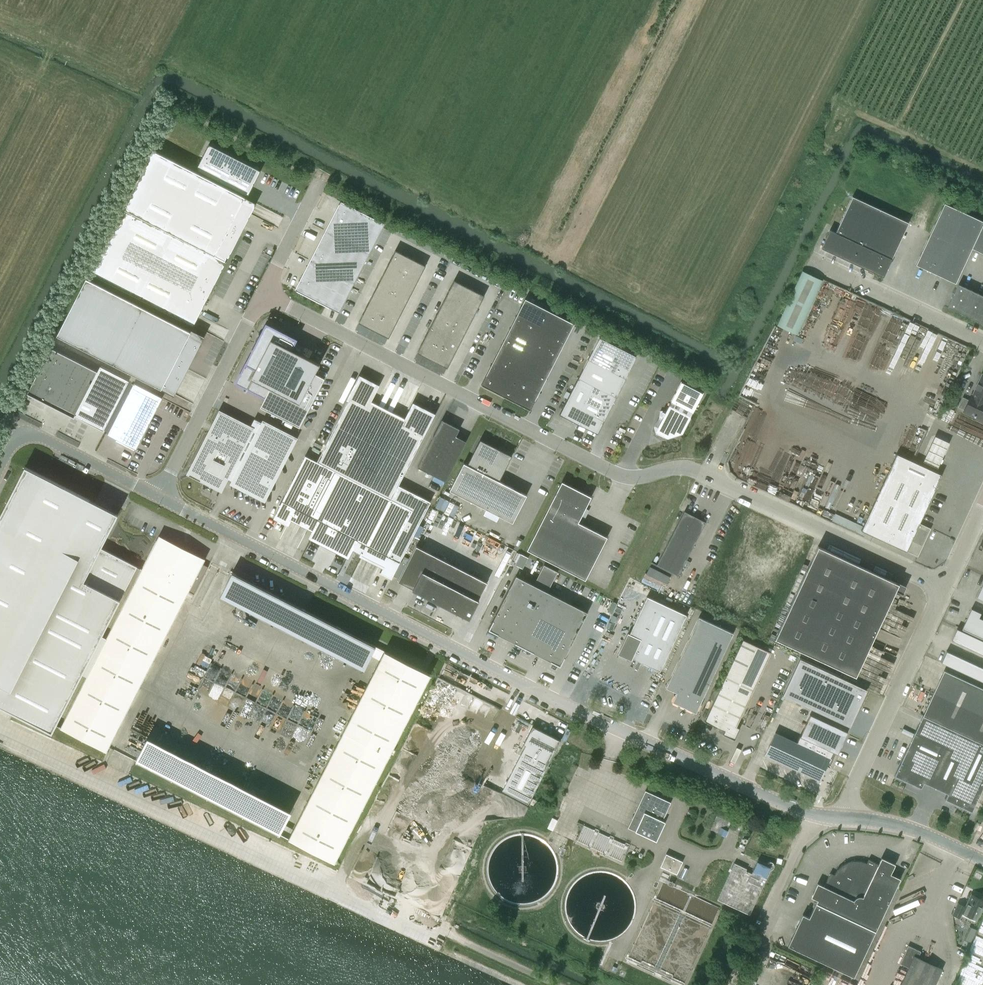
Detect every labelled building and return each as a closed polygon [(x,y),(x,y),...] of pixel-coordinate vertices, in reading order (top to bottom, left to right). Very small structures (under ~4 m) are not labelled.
[(196,170),(201,172),(248,196),(254,184),(250,182),(256,171),(230,157),(231,156),(231,155),(230,157),(212,148),(206,160),(202,158),(196,170)] [(123,208),(90,273),(194,326),(194,324),(193,323),(192,324),(182,319),(192,299),(201,303),(203,304),(209,292),(224,262),(226,263),(227,261),(225,261),(226,257),(228,258),(229,257),(227,256),(238,234),(244,223),(234,218),(239,209),(245,198),(254,203),(253,204),(255,205),(256,203),(245,197),(153,150),(123,208)] [(830,230),(821,248),(883,277),(909,223),(852,196),(835,233),(830,230)] [(341,201),(326,230),(370,253),(385,224),(341,201)] [(916,265),(955,283),(972,248),(982,254),(982,221),(944,203),(916,265)] [(326,230),(310,260),(354,283),(370,253),(326,230)] [(396,250),(388,264),(403,272),(411,258),(396,250)] [(411,258),(403,272),(418,280),(426,266),(411,258)] [(310,260),(295,290),(339,313),(354,283),(310,260)] [(388,264),(383,275),(398,283),(403,272),(388,264)] [(797,335),(822,280),(802,271),(777,325),(797,335)] [(403,272),(398,283),(413,291),(418,280),(403,272)] [(383,275),(377,286),(392,293),(398,283),(383,275)] [(193,357),(203,338),(86,278),(57,334),(162,388),(181,351),(193,357)] [(454,280),(447,294),(462,302),(469,288),(454,280)] [(398,283),(392,293),(407,301),(413,291),(398,283)] [(948,307),(982,323),(982,296),(958,284),(948,307)] [(377,286),(372,296),(387,304),(392,293),(377,286)] [(469,288),(462,302),(477,310),(484,296),(469,288)] [(392,293),(387,304),(402,312),(407,301),(392,293)] [(447,294),(441,305),(457,313),(462,302),(447,294)] [(372,296),(366,307),(381,315),(387,304),(372,296)] [(526,299),(516,317),(540,330),(550,311),(526,299)] [(462,302),(457,313),(472,321),(477,310),(462,302)] [(387,304),(381,315),(397,323),(402,312),(387,304)] [(441,305),(436,316),(451,324),(457,313),(441,305)] [(366,307),(358,322),(373,330),(381,315),(366,307)] [(550,311),(540,330),(565,342),(574,324),(550,311)] [(457,313),(451,324),(466,331),(472,321),(457,313)] [(381,315),(373,330),(389,338),(397,323),(381,315)] [(436,316),(430,327),(446,334),(451,324),(436,316)] [(516,317),(510,330),(534,342),(540,330),(516,317)] [(263,331),(236,383),(265,398),(260,407),(299,428),(325,378),(315,373),(320,364),(300,354),(303,347),(294,343),(296,339),(273,327),(266,324),(263,331)] [(451,324),(446,334),(461,342),(466,331),(451,324)] [(430,327),(425,337),(440,345),(446,334),(430,327)] [(510,330),(504,342),(528,354),(534,342),(510,330)] [(540,330),(534,342),(559,355),(565,342),(540,330)] [(446,334),(440,345),(455,353),(461,342),(446,334)] [(425,337),(417,353),(432,360),(440,345),(425,337)] [(599,337),(559,414),(598,434),(637,356),(599,337)] [(504,342),(497,354),(521,367),(528,354),(504,342)] [(534,342),(528,354),(552,367),(559,355),(534,342)] [(440,345),(432,360),(447,368),(455,353),(440,345)] [(27,393),(32,396),(73,417),(74,417),(75,416),(103,431),(129,381),(100,366),(97,371),(51,347),(27,393)] [(497,354),(491,367),(515,379),(521,367),(497,354)] [(528,354),(521,367),(546,379),(552,367),(528,354)] [(491,367),(482,385),(506,397),(515,379),(491,367)] [(521,367),(515,379),(540,391),(546,379),(521,367)] [(982,375),(982,376),(975,390),(976,391),(973,396),(971,395),(969,401),(963,398),(959,407),(965,410),(964,411),(982,420),(982,375)] [(280,505),(273,518),(287,525),(295,509),(319,521),(311,537),(348,556),(356,540),(386,555),(384,559),(387,560),(388,560),(387,559),(412,510),(390,499),(433,413),(413,403),(406,418),(373,402),(380,387),(359,376),(316,461),(305,456),(280,505),(280,504),(279,505),(280,505)] [(515,379),(506,397),(530,410),(540,391),(515,379)] [(703,393),(681,382),(655,432),(668,438),(682,433),(703,393)] [(134,383),(107,435),(136,449),(163,398),(134,383)] [(16,408),(44,421),(42,426),(52,430),(57,419),(62,421),(66,414),(22,394),(16,408)] [(221,487),(225,478),(264,498),(264,497),(294,439),(254,419),(249,429),(221,414),(191,472),(221,488),(221,487)] [(460,429),(452,425),(442,420),(434,436),(418,467),(446,482),(467,442),(456,436),(460,429)] [(948,442),(935,436),(924,460),(938,466),(948,442)] [(527,495),(521,492),(499,481),(500,479),(509,461),(498,450),(499,449),(480,440),(468,463),(469,463),(468,465),(467,465),(464,463),(450,491),(513,523),(527,495)] [(726,462),(735,466),(742,449),(733,446),(726,462)] [(897,453),(861,530),(918,556),(931,528),(919,523),(942,474),(897,453)] [(208,567),(156,540),(142,569),(101,548),(118,514),(25,467),(0,516),(0,705),(52,732),(56,726),(107,752),(189,592),(194,595),(208,567)] [(562,482),(527,550),(585,580),(607,537),(578,522),(591,497),(562,482)] [(678,575),(698,538),(706,522),(684,511),(657,564),(678,575)] [(467,617),(469,618),(487,582),(416,546),(398,581),(456,611),(456,612),(467,618),(467,617)] [(855,676),(873,637),(895,590),(899,584),(818,546),(775,638),(855,676)] [(519,553),(513,563),(521,567),(527,557),(519,553)] [(516,576),(488,629),(560,666),(588,612),(547,592),(557,572),(544,566),(534,585),(516,576)] [(645,571),(641,581),(663,590),(666,581),(645,571)] [(646,596),(680,611),(684,603),(650,588),(646,596)] [(631,660),(632,658),(660,671),(686,615),(647,597),(629,634),(627,633),(618,654),(631,660)] [(982,631),(982,620),(979,618),(981,613),(971,609),(962,629),(980,637),(982,631)] [(677,692),(673,701),(696,712),(733,633),(699,617),(666,687),(677,692)] [(957,629),(952,640),(974,650),(979,639),(957,629)] [(705,721),(720,728),(725,730),(723,734),(734,739),(740,728),(736,726),(771,652),(743,639),(705,720),(705,721)] [(974,650),(982,655),(982,641),(979,639),(974,650)] [(429,675),(384,651),(288,838),(333,862),(429,675)] [(947,651),(941,662),(963,672),(968,661),(947,651)] [(968,661),(963,672),(974,677),(979,666),(968,661)] [(817,666),(801,702),(850,726),(867,689),(817,666)] [(974,677),(982,682),(982,668),(979,666),(974,677)] [(227,705),(269,725),(280,701),(272,698),(274,694),(257,686),(253,696),(246,692),(249,687),(240,682),(242,678),(221,668),(202,707),(222,716),(227,705)] [(982,716),(982,689),(952,674),(953,672),(946,668),(944,671),(944,670),(934,692),(943,697),(982,716)] [(943,697),(934,692),(925,711),(957,726),(964,729),(982,738),(982,716),(943,697)] [(957,726),(925,711),(895,776),(921,788),(924,782),(930,785),(957,726)] [(847,731),(810,714),(797,742),(775,732),(765,754),(820,780),(826,766),(830,768),(837,752),(837,753),(847,731)] [(502,791),(528,804),(560,740),(533,726),(523,744),(525,745),(502,791)] [(964,729),(957,726),(930,785),(948,794),(946,799),(972,811),(982,787),(982,738),(964,729)] [(122,763),(271,827),(281,804),(132,740),(122,763)] [(645,791),(628,828),(656,841),(665,822),(662,820),(670,802),(645,791)] [(210,815),(216,822),(220,818),(214,811),(210,815)] [(629,844),(581,824),(574,840),(622,860),(629,844)] [(718,834),(725,837),(728,831),(721,828),(718,834)] [(682,861),(666,853),(660,866),(677,873),(682,861)] [(802,914),(788,945),(854,977),(900,878),(899,878),(898,881),(889,877),(892,871),(895,864),(882,858),(879,865),(868,859),(866,863),(861,861),(854,861),(848,862),(842,865),(837,870),(834,875),(830,873),(824,886),(818,884),(811,898),(812,899),(817,901),(809,917),(802,914)] [(717,900),(749,914),(770,870),(771,869),(772,869),(773,868),(774,867),(774,865),(774,864),(773,863),(772,862),(771,862),(769,862),(768,862),(767,863),(766,864),(758,860),(751,873),(745,871),(746,869),(734,863),(717,900)] [(960,918),(962,913),(976,919),(982,904),(982,899),(980,898),(980,896),(978,895),(977,894),(975,894),(973,895),(971,894),(965,907),(958,903),(953,914),(960,918)] [(909,968),(901,984),(934,984),(942,968),(937,966),(918,957),(921,951),(908,945),(900,964),(909,968)]
